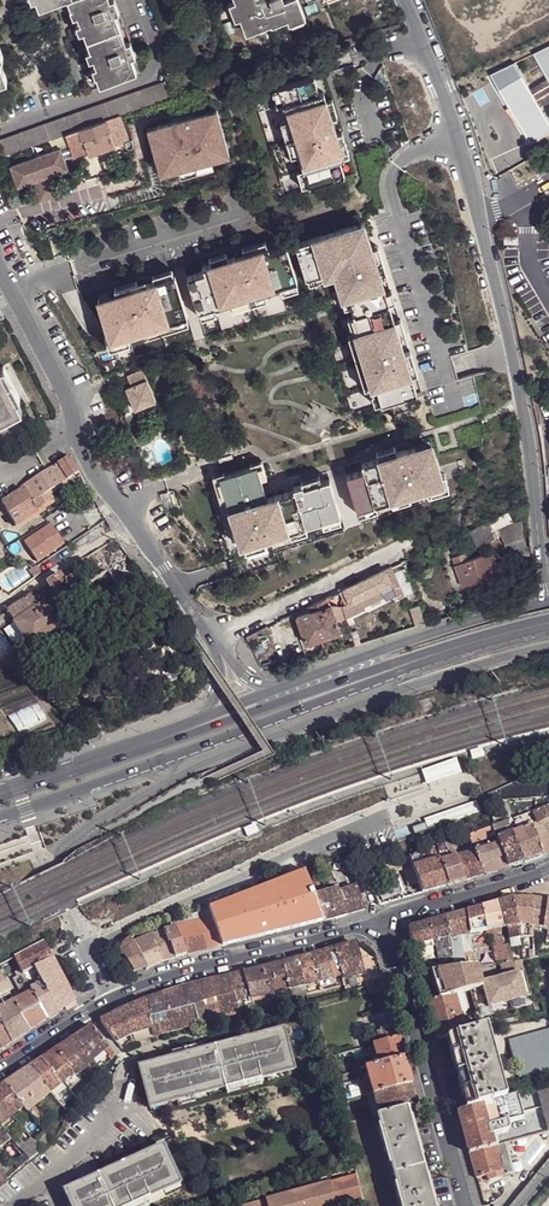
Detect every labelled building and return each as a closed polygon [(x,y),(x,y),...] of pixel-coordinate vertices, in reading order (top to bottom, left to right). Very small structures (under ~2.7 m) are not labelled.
[(37,1),(40,11),(68,0),(36,0),(37,1)] [(72,9),(75,8),(78,16),(81,25),(84,33),(91,52),(94,59),(97,67),(99,75),(97,76),(101,86),(137,72),(132,58),(136,55),(131,43),(127,44),(116,15),(120,13),(115,0),(114,0),(111,2),(110,0),(68,0),(72,9)] [(235,1),(233,2),(239,18),(246,34),(270,25),(270,27),(285,21),(304,15),(298,0),(240,0),(235,1)] [(239,18),(233,2),(228,4),(234,20),(239,18)] [(304,15),(285,21),(287,26),(306,19),(304,15)] [(533,54),(547,79),(529,90),(514,63),(490,76),(531,144),(548,134),(548,123),(540,109),(548,103),(548,46),(533,54)] [(283,88),(283,89),(287,104),(292,120),(298,137),(303,154),(308,170),(313,186),(346,176),(341,160),(347,158),(344,149),(339,134),(335,122),(330,105),(326,92),(321,94),(315,78),(283,88)] [(145,107),(172,98),(166,82),(1,141),(7,157),(35,147),(48,142),(65,136),(67,136),(81,131),(107,121),(122,116),(145,107)] [(283,89),(276,91),(280,107),(287,104),(283,89)] [(337,103),(330,105),(335,122),(342,119),(337,103)] [(216,108),(149,131),(164,176),(181,170),(198,164),(215,158),(232,152),(216,108)] [(81,131),(67,136),(75,157),(81,155),(89,153),(90,156),(121,146),(132,142),(122,116),(107,121),(81,131)] [(292,120),(285,122),(291,139),(296,156),(303,154),(298,137),(292,120)] [(346,132),(339,134),(344,149),(351,147),(346,132)] [(58,152),(61,160),(66,158),(63,150),(58,152)] [(58,152),(38,159),(44,180),(54,176),(70,171),(66,158),(61,160),(58,152)] [(198,164),(181,170),(184,177),(200,171),(217,165),(215,158),(198,164)] [(38,159),(18,166),(20,174),(15,175),(19,188),(36,183),(44,180),(38,159)] [(12,167),(15,175),(20,174),(18,166),(12,167)] [(308,170),(301,172),(306,188),(313,186),(308,170)] [(54,176),(44,180),(50,199),(60,197),(54,176)] [(44,180),(36,183),(41,202),(50,199),(44,180)] [(359,220),(339,226),(341,232),(361,226),(359,220)] [(341,232),(297,245),(307,279),(324,274),(325,278),(325,280),(337,276),(345,300),(349,298),(352,307),(355,316),(349,318),(352,328),(354,328),(356,335),(362,356),(372,387),(374,393),(372,394),(376,406),(417,393),(412,376),(405,353),(402,344),(395,321),(390,305),(387,295),(382,279),(378,265),(373,250),(365,225),(361,226),(341,232)] [(245,247),(246,251),(262,246),(261,242),(245,247)] [(207,272),(190,277),(200,310),(201,310),(216,305),(217,307),(232,302),(249,297),(266,292),(282,287),(282,285),(298,280),(299,280),(289,247),(272,252),(270,246),(264,248),(264,246),(262,246),(246,251),(237,254),(220,259),(210,262),(211,264),(205,266),(207,272)] [(379,248),(373,250),(378,265),(382,279),(388,277),(384,263),(379,248)] [(219,255),(220,259),(237,254),(235,250),(219,255)] [(156,275),(158,281),(176,275),(174,270),(156,275)] [(307,279),(309,285),(319,282),(319,280),(325,278),(324,274),(307,279)] [(109,332),(112,339),(129,334),(147,328),(161,324),(162,324),(188,315),(176,275),(158,281),(140,286),(120,293),(99,299),(109,332)] [(118,287),(120,293),(140,286),(139,280),(118,287)] [(282,287),(284,292),(300,287),(298,280),(282,285),(282,287)] [(249,297),(232,302),(235,309),(252,303),(268,299),(266,292),(249,297)] [(387,295),(390,305),(396,303),(393,293),(387,295)] [(216,305),(201,310),(203,317),(219,312),(217,307),(216,305)] [(162,324),(163,329),(190,321),(188,315),(162,324)] [(401,320),(395,321),(402,344),(407,342),(401,320)] [(161,324),(147,328),(149,334),(163,330),(161,324)] [(109,332),(106,333),(110,346),(131,339),(129,334),(112,339),(109,332)] [(356,335),(350,337),(357,358),(366,389),(372,387),(362,356),(356,335)] [(410,351),(405,353),(412,376),(418,374),(410,351)] [(24,408),(19,399),(2,366),(0,363),(0,421),(24,408)] [(2,366),(19,399),(23,397),(6,364),(2,366)] [(157,402),(144,370),(128,377),(132,387),(127,389),(135,411),(157,402)] [(365,471),(348,477),(358,510),(359,510),(375,505),(391,500),(409,494),(427,489),(444,483),(442,475),(432,443),(397,453),(379,459),(363,464),(365,471)] [(377,453),(379,459),(397,453),(395,447),(377,453)] [(69,455),(56,463),(66,479),(78,472),(69,455)] [(56,463),(38,475),(47,491),(66,479),(56,463)] [(322,520),(338,514),(340,514),(329,478),(321,481),(303,486),(302,484),(293,487),(293,489),(267,498),(257,465),(225,475),(219,477),(240,545),(244,544),(263,538),(271,535),(288,530),(304,525),(322,520)] [(21,485),(22,489),(37,512),(43,508),(42,506),(52,500),(47,491),(38,475),(21,485)] [(302,484),(303,486),(321,481),(319,475),(301,481),(302,484)] [(427,489),(429,495),(449,488),(445,475),(442,475),(444,483),(427,489)] [(2,502),(0,503),(7,513),(14,526),(37,512),(22,489),(2,502)] [(391,500),(393,505),(411,500),(409,494),(391,500)] [(359,510),(361,515),(377,511),(375,505),(359,510)] [(517,508),(508,512),(514,524),(523,519),(517,508)] [(508,512),(465,532),(473,547),(500,536),(510,555),(528,545),(525,538),(523,519),(514,524),(508,512)] [(338,514),(322,520),(323,525),(340,520),(338,514)] [(53,523),(26,539),(38,559),(65,543),(53,523)] [(288,530),(271,535),(273,541),(290,536),(306,531),(304,525),(288,530)] [(263,538),(244,544),(245,549),(265,543),(263,538)] [(109,565),(118,561),(119,562),(127,558),(117,544),(116,543),(112,542),(110,543),(98,550),(105,559),(109,565)] [(84,560),(90,568),(105,559),(98,550),(84,560)] [(505,580),(495,552),(474,559),(470,560),(458,565),(466,586),(480,582),(482,588),(505,580)] [(455,558),(458,565),(470,560),(467,553),(455,558)] [(82,575),(91,569),(90,568),(84,560),(74,567),(82,575)] [(358,584),(344,590),(350,603),(342,606),(346,619),(365,610),(364,607),(382,598),(378,590),(392,583),(398,581),(391,568),(387,570),(374,576),(358,584)] [(31,570),(29,572),(35,581),(42,577),(31,570)] [(120,594),(107,574),(100,578),(95,582),(79,593),(92,614),(120,594)] [(47,584),(47,585),(53,594),(61,606),(74,598),(70,593),(77,589),(70,578),(64,582),(59,576),(47,584)] [(405,595),(398,581),(392,583),(399,598),(405,595)] [(39,606),(42,604),(35,594),(31,596),(38,604),(39,606)] [(61,606),(53,594),(45,599),(61,623),(69,618),(61,606)] [(31,596),(6,612),(11,619),(14,623),(38,604),(31,596)] [(327,598),(309,607),(310,612),(297,617),(306,644),(340,633),(337,623),(346,619),(342,606),(329,606),(327,598)] [(58,627),(42,604),(39,606),(38,604),(14,623),(12,624),(24,639),(30,647),(58,627)] [(425,621),(420,605),(411,608),(417,624),(425,621)] [(11,619),(6,612),(0,616),(0,627),(11,619)] [(12,624),(4,631),(15,645),(24,639),(12,624)] [(485,752),(483,747),(470,751),(472,757),(473,760),(486,755),(485,752)] [(427,782),(446,776),(461,770),(457,757),(423,769),(427,782)] [(480,812),(476,800),(436,814),(440,826),(480,812)] [(533,812),(537,824),(531,826),(542,856),(548,853),(548,806),(533,812)] [(436,814),(425,818),(426,822),(428,829),(440,826),(436,814)] [(426,822),(412,826),(414,834),(428,829),(426,822)] [(504,822),(496,825),(497,829),(493,830),(494,832),(497,839),(511,834),(509,827),(508,824),(505,826),(504,822)] [(248,837),(260,831),(256,824),(245,829),(248,837)] [(542,856),(531,826),(511,834),(523,863),(542,856)] [(493,830),(492,827),(469,835),(471,841),(494,832),(493,830)] [(523,863),(511,834),(497,839),(499,845),(507,867),(523,863)] [(454,841),(451,842),(456,858),(459,857),(454,841)] [(456,858),(451,842),(434,847),(439,859),(440,862),(456,858)] [(507,867),(499,845),(475,852),(484,874),(507,867)] [(439,859),(434,847),(424,851),(428,862),(439,859)] [(484,874),(475,852),(459,857),(456,858),(464,880),(484,874)] [(423,864),(419,853),(408,857),(411,864),(412,867),(423,864)] [(411,864),(408,857),(365,872),(367,876),(369,879),(406,865),(407,872),(404,873),(408,885),(418,882),(412,867),(411,864)] [(351,871),(346,858),(341,860),(345,873),(351,871)] [(464,880),(456,858),(440,862),(447,885),(464,880)] [(440,862),(439,859),(428,862),(423,864),(412,867),(418,882),(422,892),(447,885),(440,862)] [(308,879),(306,871),(279,881),(291,914),(296,928),(323,921),(315,896),(312,890),(308,879)] [(312,878),(308,879),(312,890),(317,889),(314,879),(312,879),(312,878)] [(291,914),(279,881),(229,900),(238,927),(291,914)] [(364,909),(357,886),(346,890),(343,891),(340,892),(339,888),(327,892),(336,917),(364,909)] [(336,917),(327,892),(315,896),(323,921),(336,917)] [(533,937),(533,925),(532,897),(512,898),(517,924),(520,937),(533,937)] [(532,897),(533,925),(548,927),(548,928),(548,900),(532,897)] [(517,924),(512,898),(481,906),(486,930),(500,928),(508,926),(517,924)] [(238,927),(229,900),(209,908),(213,921),(217,932),(238,927)] [(486,930),(481,906),(467,910),(470,933),(486,930)] [(213,921),(209,908),(193,915),(196,921),(198,926),(213,921)] [(470,933),(467,910),(445,917),(449,937),(459,935),(469,934),(470,933)] [(238,927),(217,932),(222,947),(243,943),(296,928),(291,914),(238,927)] [(196,921),(193,915),(173,922),(174,927),(196,921)] [(449,937),(445,917),(408,928),(410,946),(444,939),(449,937)] [(198,926),(196,921),(174,927),(175,928),(186,955),(208,950),(198,926)] [(198,926),(208,950),(222,947),(217,932),(213,921),(198,926)] [(186,955),(175,928),(170,929),(167,924),(163,925),(165,931),(176,958),(186,955)] [(517,924),(508,926),(510,938),(520,937),(517,924)] [(176,958),(165,931),(153,936),(162,961),(176,958)] [(153,936),(152,934),(134,945),(131,939),(129,940),(123,946),(121,948),(120,952),(121,956),(122,956),(133,971),(144,968),(145,970),(148,969),(148,968),(162,961),(153,936)] [(472,952),(469,934),(459,935),(461,946),(462,953),(472,952)] [(503,946),(501,936),(494,937),(496,947),(503,946)] [(494,937),(492,937),(496,961),(506,960),(503,946),(496,947),(494,937)] [(520,937),(510,938),(512,948),(521,947),(520,937)] [(48,949),(44,941),(15,956),(20,966),(24,973),(35,967),(53,958),(48,949)] [(451,948),(450,942),(445,943),(434,945),(439,966),(447,965),(454,964),(454,962),(451,948)] [(355,943),(335,949),(342,977),(343,981),(362,975),(355,943)] [(512,962),(508,945),(503,946),(506,960),(506,963),(512,962)] [(462,953),(461,946),(451,948),(454,962),(464,960),(462,953)] [(335,949),(311,956),(318,984),(342,977),(335,949)] [(318,984),(311,956),(298,959),(304,988),(318,984)] [(75,1001),(53,958),(35,967),(40,979),(42,983),(39,985),(32,989),(47,1019),(75,1001)] [(298,959),(283,963),(289,991),(291,997),(291,1000),(306,996),(304,988),(298,959)] [(530,996),(521,961),(512,962),(506,963),(500,963),(503,976),(482,982),(483,986),(482,987),(487,1007),(530,996)] [(289,991),(283,963),(263,968),(269,995),(289,991)] [(531,967),(537,988),(548,985),(548,963),(531,967)] [(448,968),(431,970),(439,999),(453,995),(469,990),(482,987),(483,986),(482,982),(478,965),(454,967),(448,968)] [(47,1019),(32,989),(29,984),(24,973),(20,966),(13,970),(26,995),(14,1001),(30,1030),(47,1019)] [(40,979),(35,967),(24,973),(29,984),(37,980),(40,979)] [(269,995),(263,968),(243,972),(250,999),(269,995)] [(155,1036),(239,1015),(237,1008),(241,1007),(252,1004),(250,999),(243,972),(223,977),(202,982),(177,989),(159,995),(154,997),(145,1000),(155,1036)] [(0,973),(0,995),(9,991),(0,973)] [(465,1011),(461,994),(454,996),(458,1014),(465,1011)] [(439,999),(427,1002),(431,1018),(432,1023),(437,1039),(445,1037),(449,1036),(463,1033),(458,1014),(454,996),(453,995),(439,999)] [(133,1041),(134,1042),(155,1036),(145,1000),(128,1007),(124,1009),(132,1035),(133,1041)] [(14,1001),(0,1008),(0,1019),(12,1042),(30,1030),(14,1001)] [(252,1004),(241,1007),(243,1013),(253,1011),(252,1004)] [(101,1021),(119,1041),(123,1039),(132,1035),(124,1009),(101,1021)] [(0,1019),(0,1047),(1,1049),(12,1042),(0,1019)] [(109,1047),(91,1027),(73,1039),(92,1061),(104,1051),(109,1047)] [(399,1037),(396,1027),(382,1031),(378,1032),(380,1042),(399,1037)] [(463,1033),(449,1036),(453,1051),(456,1062),(462,1085),(465,1095),(469,1109),(477,1106),(506,1099),(486,1027),(479,1029),(463,1033)] [(509,1043),(518,1077),(548,1068),(548,1032),(509,1043)] [(284,1033),(140,1067),(152,1111),(295,1077),(284,1033)] [(133,1041),(132,1035),(123,1039),(125,1045),(133,1041)] [(453,1051),(449,1036),(445,1037),(449,1052),(453,1051)] [(405,1057),(399,1037),(380,1042),(374,1044),(380,1064),(405,1057)] [(92,1061),(73,1039),(55,1050),(75,1072),(78,1075),(93,1062),(92,1061)] [(380,1064),(374,1044),(368,1046),(374,1066),(380,1064)] [(114,1054),(109,1047),(104,1051),(108,1056),(110,1058),(114,1054)] [(75,1072),(55,1050),(43,1058),(63,1082),(75,1072)] [(93,1062),(96,1066),(108,1056),(104,1051),(92,1061),(93,1062)] [(412,1084),(405,1057),(380,1064),(374,1066),(366,1068),(367,1073),(374,1095),(412,1084)] [(63,1082),(43,1058),(30,1067),(50,1092),(63,1082)] [(78,1075),(81,1079),(96,1066),(93,1062),(78,1075)] [(462,1085),(456,1062),(452,1063),(459,1086),(462,1085)] [(50,1092),(30,1067),(4,1083),(23,1105),(27,1110),(33,1106),(50,1092)] [(67,1086),(71,1091),(83,1081),(81,1079),(78,1075),(75,1072),(63,1082),(67,1086)] [(374,1095),(367,1073),(362,1075),(364,1081),(359,1082),(364,1098),(374,1095)] [(94,1087),(88,1081),(85,1083),(91,1090),(94,1087)] [(50,1092),(54,1097),(67,1086),(63,1082),(50,1092)] [(4,1083),(0,1086),(0,1101),(12,1115),(23,1105),(4,1083)] [(412,1084),(374,1095),(379,1115),(406,1108),(418,1105),(412,1084)] [(346,1102),(345,1103),(340,1085),(332,1087),(340,1118),(349,1115),(346,1102)] [(536,1091),(548,1131),(548,1087),(536,1091)] [(83,1099),(77,1091),(74,1094),(81,1102),(83,1099)] [(81,1102),(74,1094),(71,1096),(78,1104),(81,1102)] [(485,1137),(509,1131),(507,1123),(522,1118),(516,1096),(506,1099),(477,1106),(485,1137)] [(0,1101),(0,1124),(1,1126),(9,1119),(12,1115),(0,1101)] [(39,1114),(33,1106),(27,1110),(34,1118),(39,1114)] [(469,1109),(465,1110),(457,1112),(466,1143),(485,1137),(477,1106),(469,1109)] [(406,1108),(379,1115),(376,1116),(383,1139),(384,1138),(387,1150),(386,1150),(399,1198),(400,1198),(402,1205),(428,1205),(423,1188),(408,1192),(403,1177),(424,1172),(420,1157),(419,1158),(417,1149),(418,1149),(415,1140),(412,1128),(411,1128),(408,1119),(409,1119),(406,1108)] [(1,1126),(5,1130),(13,1122),(9,1119),(1,1126)] [(342,1126),(355,1170),(356,1177),(363,1200),(364,1205),(382,1205),(359,1120),(342,1126)] [(12,1139),(11,1137),(5,1130),(1,1126),(0,1124),(0,1148),(12,1139)] [(54,1142),(51,1138),(45,1132),(35,1139),(37,1139),(45,1149),(54,1142)] [(15,1142),(19,1138),(15,1133),(11,1137),(12,1139),(15,1142)] [(45,1149),(37,1139),(35,1139),(32,1142),(29,1137),(23,1142),(19,1138),(15,1142),(24,1153),(31,1161),(45,1149)] [(485,1137),(466,1143),(469,1154),(488,1148),(485,1137)] [(505,1143),(494,1147),(501,1171),(487,1175),(488,1180),(513,1173),(505,1143)] [(488,1148),(469,1154),(476,1179),(485,1176),(487,1175),(501,1171),(494,1147),(488,1148)] [(67,1194),(73,1205),(139,1205),(180,1187),(163,1148),(67,1194)] [(24,1153),(11,1162),(17,1168),(20,1165),(22,1168),(31,1161),(24,1153)] [(408,1192),(423,1188),(428,1205),(433,1205),(429,1192),(428,1187),(427,1187),(425,1178),(424,1172),(403,1177),(408,1192)] [(356,1177),(249,1205),(339,1205),(352,1202),(363,1200),(356,1177)]
